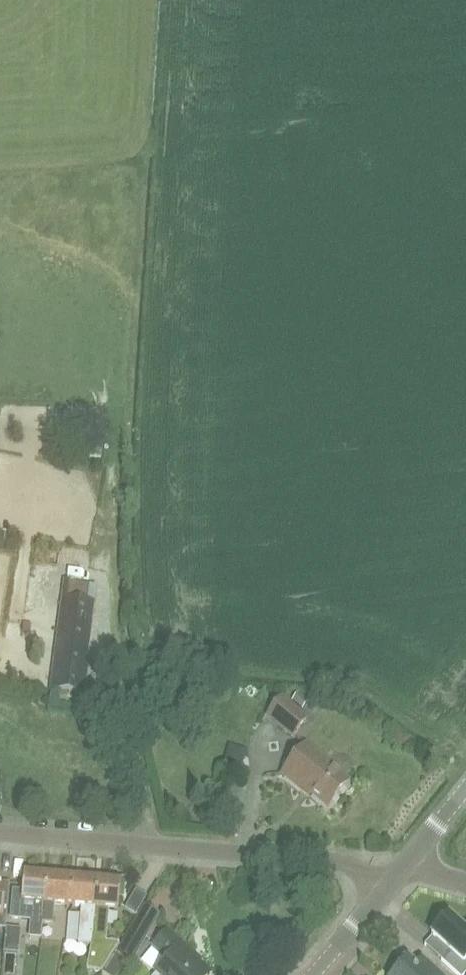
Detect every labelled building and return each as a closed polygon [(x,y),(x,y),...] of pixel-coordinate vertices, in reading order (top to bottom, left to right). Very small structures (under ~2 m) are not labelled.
[(63,604),(52,692),(79,696),(83,667),(79,666),(86,607),(63,604)] [(83,707),(84,697),(63,697),(63,706),(83,707)] [(292,739),(308,720),(282,698),(266,718),(292,739)] [(328,808),(347,784),(329,770),(331,767),(305,747),(283,775),(304,792),(305,790),(328,808)] [(14,891),(11,920),(31,922),(30,938),(43,940),(44,925),(48,877),(25,875),(24,892),(14,891)] [(48,877),(44,925),(53,926),(55,905),(58,906),(69,907),(72,879),(48,877)] [(106,943),(109,910),(119,911),(120,898),(124,898),(126,880),(105,878),(105,882),(98,881),(93,934),(91,946),(87,970),(104,972),(120,946),(120,944),(106,943)] [(72,879),(69,907),(73,907),(84,908),(84,915),(81,915),(78,945),(91,946),(93,934),(98,881),(76,879),(72,879)] [(431,936),(449,952),(441,962),(456,974),(465,974),(465,966),(464,964),(465,962),(465,933),(449,917),(431,936)] [(133,961),(148,935),(135,928),(119,954),(133,961)] [(10,930),(10,951),(26,951),(27,930),(10,930)] [(193,967),(200,960),(169,931),(155,946),(169,959),(157,972),(161,974),(202,974),(193,967)] [(61,951),(61,938),(48,938),(48,950),(61,951)] [(103,974),(104,974),(118,974),(125,964),(114,957),(104,972),(103,974)] [(423,963),(417,969),(409,962),(398,974),(436,974),(423,963)]
